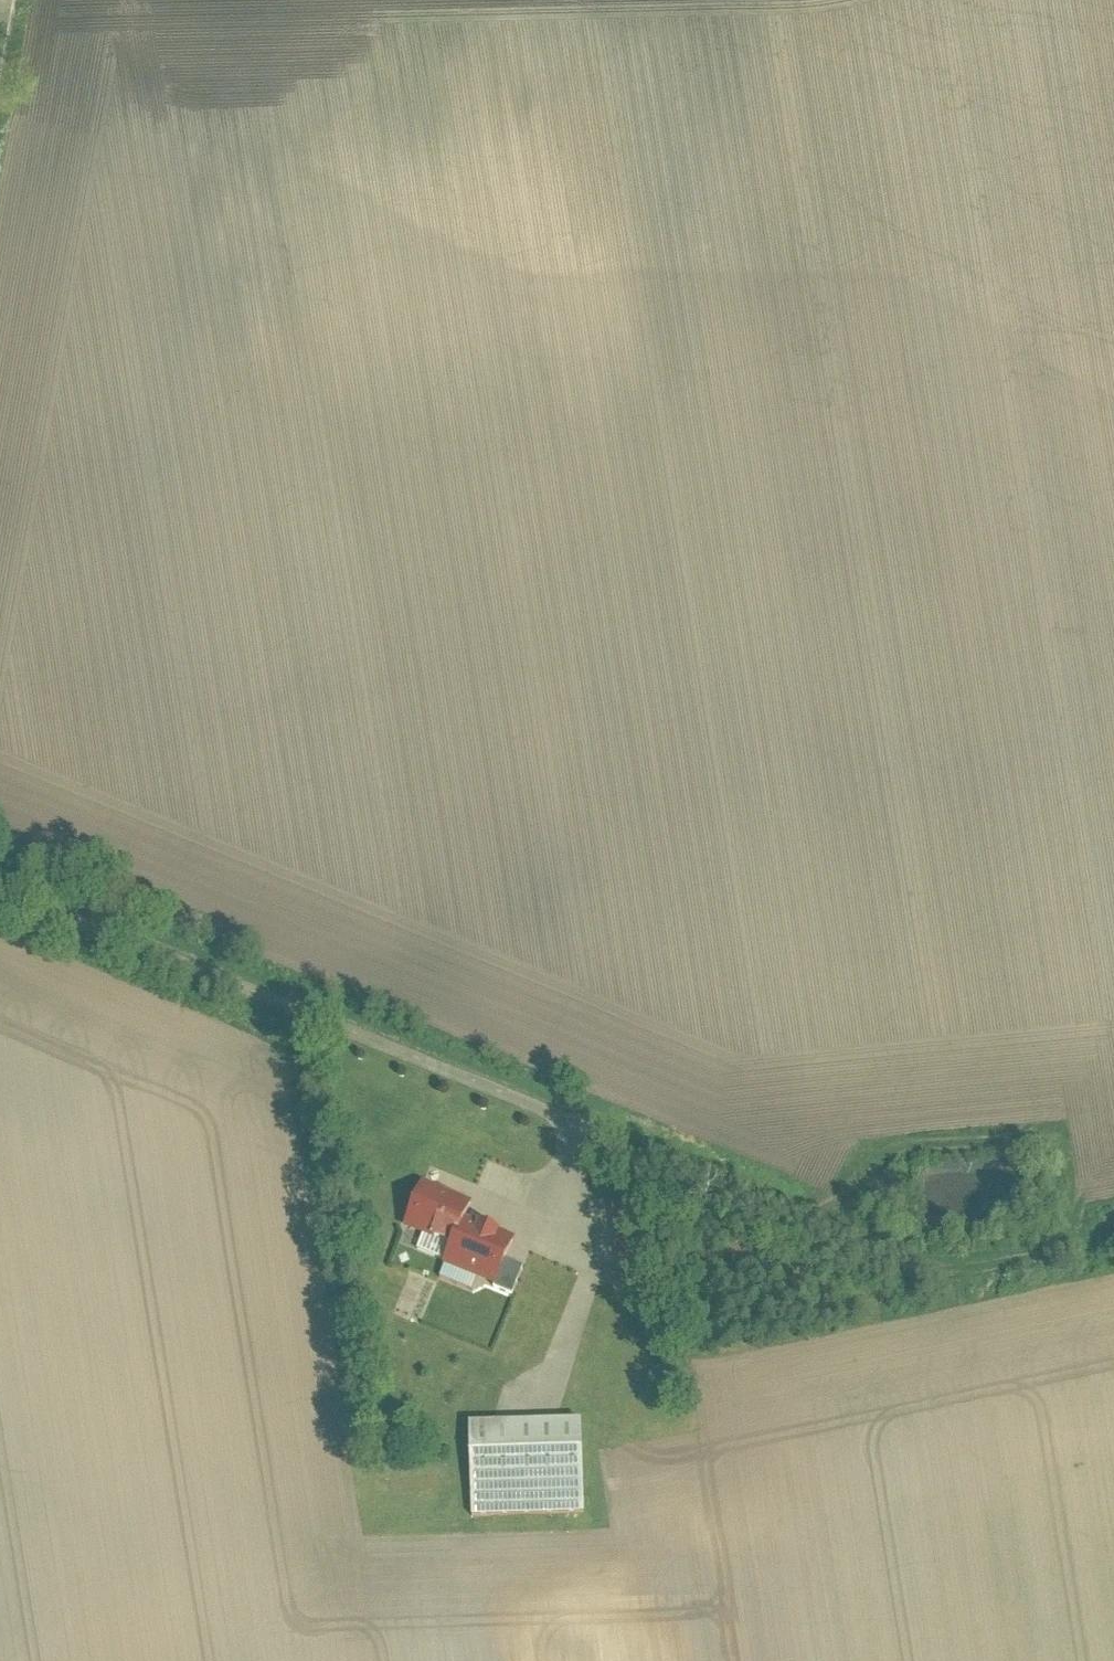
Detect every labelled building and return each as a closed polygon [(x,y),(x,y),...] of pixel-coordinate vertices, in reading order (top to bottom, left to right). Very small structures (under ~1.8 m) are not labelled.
[(470,1206),(422,1187),(404,1231),(448,1249),(439,1270),(495,1293),(516,1242),(465,1221),(470,1206)] [(581,1423),(468,1426),(471,1520),(584,1516),(581,1423)]
